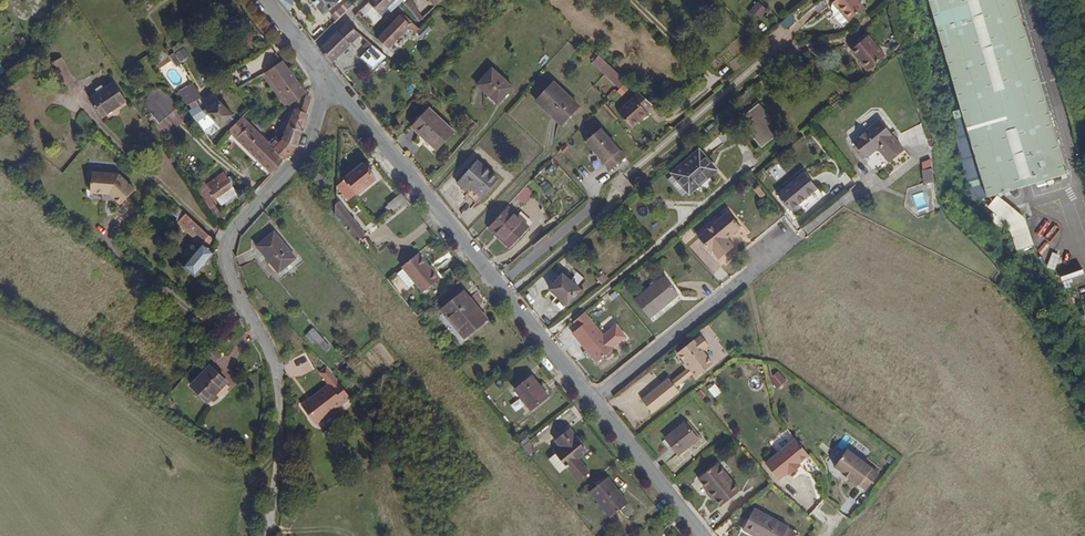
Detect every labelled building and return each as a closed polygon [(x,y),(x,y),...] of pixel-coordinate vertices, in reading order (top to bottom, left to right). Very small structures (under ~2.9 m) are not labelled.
[(292,0),(278,0),(286,10),(287,9),(291,6),(292,0)] [(339,0),(311,0),(323,14),(339,0)] [(395,0),(372,0),(356,15),(367,26),(395,0)] [(859,0),(829,0),(833,5),(835,3),(849,21),(865,7),(859,0)] [(1015,0),(927,0),(933,19),(962,115),(986,194),(1067,170),(1015,0)] [(328,28),(352,5),(349,1),(326,21),(328,28)] [(424,18),(409,1),(404,5),(419,22),(424,18)] [(388,49),(399,38),(410,26),(399,16),(378,40),(378,42),(380,42),(388,49)] [(332,61),(352,43),(360,34),(347,23),(319,48),(331,62),(332,61)] [(868,69),(885,55),(869,35),(853,48),(862,59),(860,60),(868,69)] [(386,57),(368,41),(365,45),(370,50),(362,59),(374,70),(386,57)] [(167,58),(160,46),(151,52),(159,64),(165,60),(167,58)] [(189,56),(184,48),(175,54),(180,62),(189,56)] [(626,82),(598,56),(592,63),(619,89),(626,82)] [(306,92),(283,59),(262,74),(285,107),(306,92)] [(76,84),(62,60),(54,64),(68,88),(76,84)] [(422,77),(428,70),(422,64),(416,71),(422,77)] [(497,106),(512,89),(500,78),(491,71),(475,87),(497,106)] [(184,108),(188,105),(195,101),(201,97),(192,83),(175,94),(184,108)] [(578,108),(552,84),(536,102),(560,126),(578,108)] [(104,118),(127,102),(116,85),(92,101),(104,118)] [(198,124),(208,114),(221,126),(225,122),(232,116),(232,115),(230,112),(236,106),(222,92),(202,111),(198,105),(193,109),(189,112),(198,124)] [(310,98),(306,92),(285,107),(289,108),(294,110),(307,114),(310,103),(310,98)] [(644,112),(651,106),(638,92),(617,111),(633,129),(648,116),(644,112)] [(193,109),(198,105),(195,101),(188,105),(193,109)] [(762,148),(782,130),(759,103),(739,120),(762,148)] [(453,133),(427,108),(409,126),(418,135),(420,133),(437,150),(453,133)] [(297,146),(307,114),(294,110),(280,142),(274,136),(268,143),(284,160),(297,146)] [(986,194),(962,115),(949,119),(972,198),(986,194)] [(228,124),(234,118),(232,116),(225,122),(228,124)] [(284,160),(268,143),(259,134),(241,117),(228,131),(272,174),(284,160)] [(899,155),(874,125),(848,147),(849,149),(861,163),(872,154),(884,168),(899,155)] [(601,128),(585,141),(609,170),(625,157),(601,128)] [(437,150),(420,133),(418,135),(435,152),(437,150)] [(689,196),(719,170),(700,147),(670,173),(689,196)] [(481,197),(496,180),(475,161),(459,179),(481,197)] [(930,162),(921,163),(924,184),(933,183),(930,162)] [(348,201),(374,180),(367,171),(363,167),(362,165),(340,184),(336,183),(336,190),(339,190),(348,201)] [(239,182),(228,167),(221,173),(222,175),(224,174),(233,187),(239,182)] [(134,188),(118,173),(90,172),(89,192),(109,194),(119,204),(134,188)] [(791,211),(817,190),(803,173),(778,195),(791,211)] [(216,199),(233,187),(224,174),(222,175),(206,186),(198,192),(207,205),(216,199)] [(331,183),(317,174),(314,179),(327,188),(331,183)] [(221,207),(238,194),(233,187),(216,199),(221,207)] [(521,207),(535,195),(529,189),(514,200),(521,207)] [(393,212),(407,201),(401,193),(387,204),(393,212)] [(367,235),(340,201),(336,204),(336,215),(357,243),(367,235)] [(526,228),(505,208),(486,227),(494,234),(496,233),(509,246),(526,228)] [(727,239),(740,228),(727,213),(698,237),(711,252),(713,250),(720,258),(733,247),(727,239)] [(209,236),(185,215),(177,224),(201,245),(209,236)] [(293,259),(272,233),(255,247),(276,273),(293,259)] [(194,277),(214,253),(209,248),(214,242),(213,240),(209,236),(201,245),(183,268),(194,277)] [(691,244),(712,270),(719,265),(698,239),(691,244)] [(401,267),(423,292),(440,278),(418,253),(401,267)] [(582,290),(563,272),(548,289),(567,306),(582,290)] [(678,295),(672,288),(662,277),(634,301),(649,318),(678,295)] [(485,320),(462,292),(440,310),(463,338),(485,320)] [(604,334),(586,311),(567,326),(585,348),(589,353),(597,362),(627,338),(616,324),(604,334)] [(306,336),(323,354),(331,348),(313,329),(306,336)] [(702,352),(708,347),(701,337),(695,342),(693,341),(687,347),(706,371),(712,365),(702,352)] [(706,371),(687,347),(677,354),(696,378),(706,371)] [(229,386),(209,364),(187,381),(202,398),(212,390),(217,396),(229,386)] [(332,373),(326,367),(319,372),(328,384),(301,405),(316,424),(350,397),(332,373)] [(679,390),(693,376),(684,368),(671,382),(679,390)] [(547,396),(531,376),(514,390),(530,411),(547,396)] [(676,389),(670,381),(643,403),(649,411),(676,389)] [(700,436),(687,421),(684,424),(696,439),(700,436)] [(677,455),(696,439),(684,424),(664,440),(673,450),(677,455)] [(585,452),(575,440),(577,438),(569,429),(554,441),(561,449),(555,454),(559,458),(566,468),(579,482),(590,473),(578,459),(585,452)] [(530,440),(528,437),(519,444),(522,447),(523,446),(529,441),(530,440)] [(799,464),(809,456),(795,439),(765,464),(778,480),(787,473),(790,476),(797,469),(795,467),(799,464)] [(536,449),(529,441),(523,446),(530,455),(536,449)] [(879,474),(848,450),(835,466),(843,472),(843,475),(850,480),(852,479),(867,491),(879,474)] [(566,468),(559,458),(555,454),(549,459),(560,473),(566,468)] [(740,492),(718,464),(699,479),(709,492),(714,499),(721,507),(740,492)] [(627,504),(607,479),(589,492),(610,517),(627,504)] [(714,499),(709,492),(706,494),(711,501),(714,499)] [(753,509),(741,530),(752,535),(782,535),(786,529),(786,528),(753,509)]
